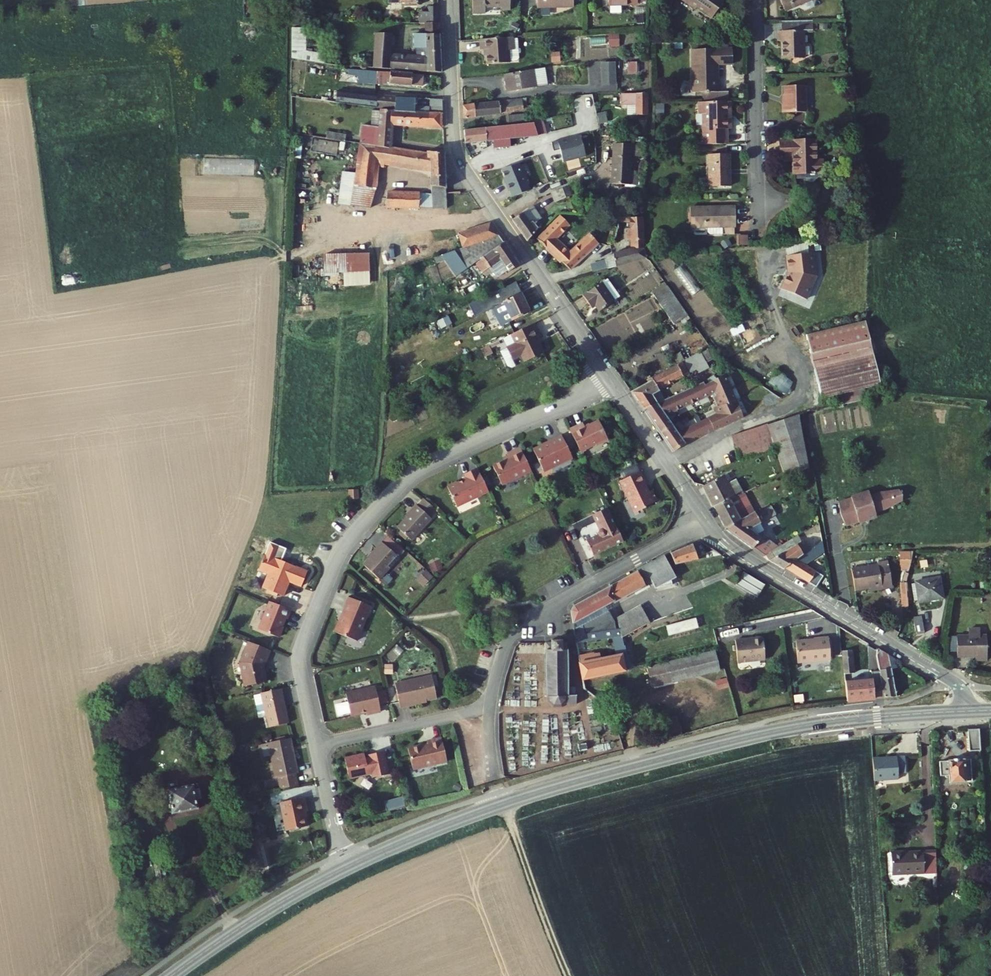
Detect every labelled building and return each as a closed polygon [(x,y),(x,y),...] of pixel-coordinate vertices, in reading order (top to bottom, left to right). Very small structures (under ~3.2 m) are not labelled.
[(391,9),(419,9),(419,0),(391,0),(391,9)] [(475,13),(488,13),(488,6),(505,6),(505,11),(513,11),(513,0),(475,0),(475,13)] [(538,9),(575,8),(575,0),(538,0),(538,9)] [(675,2),(691,11),(693,8),(709,18),(721,0),(676,0),(675,2)] [(785,8),(803,0),(781,0),(785,8)] [(421,14),(421,27),(439,27),(439,9),(429,9),(429,14),(421,14)] [(804,57),(804,29),(814,28),(814,19),(782,20),(783,28),(778,28),(778,40),(783,40),(783,57),(804,57)] [(421,27),(420,27),(420,38),(442,38),(441,27),(439,27),(421,27)] [(294,34),(294,63),(327,67),(328,58),(308,55),(308,34),(294,34)] [(377,37),(376,72),(381,72),(393,73),(416,75),(443,77),(442,38),(420,38),(416,38),(415,51),(420,51),(420,63),(392,62),(393,37),(377,37)] [(481,42),(482,53),(487,53),(488,67),(511,66),(511,64),(511,53),(515,53),(515,40),(481,42)] [(521,61),(520,40),(515,40),(515,53),(511,53),(511,64),(519,64),(521,61)] [(732,48),(690,48),(690,90),(700,90),(714,90),(714,77),(717,77),(717,63),(732,63),(732,48)] [(600,85),(616,85),(616,62),(600,62),(600,85)] [(627,72),(635,73),(635,63),(627,62),(627,72)] [(501,78),(503,94),(544,89),(542,72),(523,75),(501,78)] [(393,75),(352,73),(351,79),(362,79),(361,88),(388,90),(388,88),(412,90),(412,93),(415,93),(415,90),(415,88),(435,89),(436,78),(393,75)] [(808,88),(786,89),(786,113),(808,113),(808,88)] [(700,101),(727,101),(727,90),(714,90),(700,90),(700,101)] [(337,94),(336,106),(347,107),(378,111),(379,99),(337,94)] [(581,110),(593,108),(590,94),(578,96),(581,110)] [(626,96),(626,106),(630,106),(631,116),(650,116),(650,95),(626,96)] [(390,100),(379,99),(378,111),(397,112),(398,100),(390,100)] [(445,114),(445,103),(432,103),(432,111),(418,110),(418,102),(398,100),(397,112),(420,114),(445,114)] [(730,112),(730,101),(727,101),(700,101),(700,118),(704,118),(704,143),(727,143),(727,128),(730,128),(730,117),(729,117),(728,112),(730,112)] [(432,103),(418,102),(418,110),(432,111),(432,103)] [(464,109),(465,122),(510,117),(510,115),(525,113),(524,103),(464,109)] [(362,147),(372,148),(394,152),(395,131),(397,131),(399,130),(399,128),(443,131),(443,116),(383,114),(373,114),(372,129),(364,128),(363,139),(362,147)] [(514,119),(514,128),(523,127),(522,118),(514,119)] [(531,118),(522,118),(523,127),(532,125),(531,118)] [(535,125),(535,126),(539,128),(542,139),(550,137),(548,123),(535,125)] [(496,144),(497,151),(514,150),(513,142),(542,139),(539,128),(535,126),(467,134),(469,147),(496,144)] [(329,135),(328,142),(347,145),(348,138),(329,135)] [(582,136),(553,145),(556,153),(562,151),(566,164),(588,157),(582,136)] [(817,137),(782,138),(782,153),(795,153),(795,179),(824,179),(824,158),(818,158),(817,137)] [(372,148),(362,147),(356,194),(375,196),(379,169),(384,170),(384,164),(432,172),(432,180),(448,180),(447,160),(394,152),(372,148)] [(616,149),(616,190),(634,190),(634,164),(637,163),(637,150),(616,149)] [(728,153),(708,153),(708,186),(728,186),(728,153)] [(254,174),(254,159),(214,159),(214,173),(254,174)] [(504,172),(510,186),(509,187),(512,194),(513,194),(516,200),(533,193),(522,166),(515,169),(504,172)] [(448,180),(432,180),(432,190),(448,190),(448,180)] [(448,196),(448,190),(432,190),(432,204),(432,215),(449,217),(448,196)] [(553,197),(556,206),(573,199),(570,190),(553,197)] [(370,215),(375,196),(356,194),(340,192),(338,212),(370,215)] [(419,214),(420,203),(386,199),(386,210),(419,214)] [(432,215),(432,204),(420,203),(419,214),(432,215)] [(734,205),(689,205),(689,225),(706,225),(706,230),(708,232),(721,232),(721,225),(731,225),(734,225),(734,205)] [(535,208),(527,213),(540,231),(543,228),(540,223),(543,220),(535,208)] [(849,212),(841,221),(847,227),(855,218),(849,212)] [(527,213),(514,221),(530,244),(533,240),(540,231),(527,213)] [(563,219),(539,243),(548,251),(556,243),(571,229),(563,219)] [(607,257),(610,271),(649,258),(646,246),(646,220),(621,219),(621,228),(618,228),(618,233),(627,232),(627,237),(633,237),(633,248),(612,253),(613,255),(607,257)] [(493,227),(461,238),(466,252),(502,240),(493,227)] [(564,250),(556,258),(567,268),(573,272),(599,247),(591,238),(570,256),(564,250)] [(523,270),(502,240),(466,252),(464,253),(465,257),(472,255),(479,266),(477,267),(484,278),(491,273),(498,284),(509,277),(510,279),(523,270)] [(556,243),(548,251),(556,258),(564,250),(556,243)] [(780,276),(779,276),(773,290),(797,300),(807,277),(805,254),(778,256),(780,271),(782,272),(780,276)] [(333,263),(326,263),(326,280),(371,278),(371,262),(360,262),(333,263)] [(682,264),(673,271),(692,296),(701,288),(682,264)] [(611,282),(605,286),(618,304),(623,301),(611,282)] [(605,286),(586,299),(595,312),(599,309),(602,315),(618,304),(605,286)] [(654,295),(676,327),(691,319),(676,299),(668,287),(654,295)] [(520,288),(503,296),(515,326),(533,318),(520,288)] [(804,345),(820,407),(839,401),(842,412),(864,406),(861,396),(882,390),(864,327),(804,345)] [(517,349),(507,353),(513,366),(522,361),(526,368),(544,359),(538,344),(541,343),(536,330),(520,337),(513,341),(517,349)] [(699,386),(700,388),(702,393),(709,390),(727,379),(729,377),(713,352),(694,362),(700,373),(702,377),(712,373),(715,379),(699,386)] [(679,368),(632,392),(640,403),(646,413),(665,404),(660,394),(659,391),(692,376),(686,365),(681,356),(674,359),(679,368)] [(694,362),(686,365),(692,376),(700,373),(694,362)] [(785,394),(793,382),(776,371),(768,383),(785,394)] [(662,436),(675,455),(691,446),(739,424),(737,422),(743,418),(737,406),(740,404),(727,379),(709,390),(702,393),(700,388),(665,404),(646,413),(657,428),(669,420),(667,417),(713,396),(715,401),(717,400),(723,412),(731,408),(732,413),(719,418),(717,413),(712,416),(714,421),(681,435),(675,427),(662,436)] [(794,412),(772,419),(775,429),(802,420),(801,418),(794,412)] [(772,419),(767,420),(770,430),(775,429),(772,419)] [(657,428),(662,436),(675,427),(669,420),(657,428)] [(785,480),(811,472),(802,422),(802,420),(775,429),(770,430),(772,436),(777,452),(780,459),(785,480)] [(585,430),(572,436),(582,458),(598,451),(598,453),(610,447),(601,428),(587,434),(585,430)] [(772,436),(735,447),(738,459),(740,465),(777,452),(772,436)] [(575,465),(564,443),(551,449),(552,450),(547,452),(545,451),(535,456),(545,477),(561,469),(562,472),(575,465)] [(533,477),(522,453),(508,460),(511,464),(494,472),(504,491),(533,477)] [(492,497),(481,473),(467,480),(469,484),(462,488),(461,487),(451,492),(461,512),(492,497)] [(644,477),(623,487),(630,503),(631,502),(639,519),(649,514),(648,513),(661,507),(656,496),(652,498),(649,491),(650,490),(644,477)] [(706,490),(716,508),(742,495),(737,486),(731,488),(727,480),(706,490)] [(874,492),(855,495),(856,497),(840,500),(840,512),(846,521),(859,519),(860,521),(878,518),(877,512),(888,510),(905,505),(903,494),(885,495),(874,497),(874,492)] [(363,504),(363,495),(354,495),(354,504),(363,504)] [(716,508),(728,532),(754,518),(752,514),(750,510),(742,495),(716,508)] [(437,522),(423,508),(417,514),(418,515),(403,531),(417,544),(437,522)] [(728,532),(760,559),(763,561),(766,558),(780,550),(771,544),(769,547),(759,539),(767,536),(763,529),(773,524),(779,520),(774,511),(766,515),(756,521),(754,518),(728,532)] [(624,546),(608,513),(594,520),(601,535),(600,536),(599,537),(599,538),(599,539),(599,540),(599,541),(588,546),(594,560),(624,546)] [(792,543),(766,558),(769,565),(796,549),(792,543)] [(808,555),(802,559),(785,572),(816,592),(824,579),(806,568),(826,554),(824,544),(808,555)] [(383,552),(368,567),(384,582),(404,561),(388,545),(381,551),(383,552)] [(673,560),(678,571),(726,559),(718,554),(709,559),(703,545),(673,560)] [(802,545),(796,549),(802,559),(808,555),(802,545)] [(802,559),(796,549),(769,565),(775,569),(783,573),(785,572),(802,559)] [(316,567),(274,550),(268,566),(277,570),(271,584),(292,592),(296,583),(294,579),(298,578),(310,582),(316,567)] [(910,551),(900,551),(899,571),(910,571),(910,551)] [(440,562),(430,565),(432,572),(442,570),(440,562)] [(654,590),(656,594),(661,592),(662,595),(674,592),(673,586),(677,583),(665,564),(645,574),(654,590)] [(852,572),(856,595),(870,592),(882,590),(881,587),(893,585),(889,564),(878,566),(878,568),(852,572)] [(423,587),(433,577),(425,570),(416,580),(423,587)] [(645,574),(640,577),(648,593),(654,590),(645,574)] [(769,589),(748,576),(740,589),(762,602),(769,589)] [(640,577),(612,592),(616,606),(618,609),(648,593),(640,577)] [(939,577),(916,582),(921,602),(944,598),(939,577)] [(893,585),(881,587),(882,590),(870,592),(871,597),(894,593),(893,585)] [(588,622),(616,606),(612,592),(599,599),(577,611),(576,613),(575,614),(575,617),(580,649),(593,646),(588,622)] [(296,604),(275,596),(264,624),(284,632),(288,621),(286,620),(289,612),(292,613),(296,604)] [(375,610),(353,600),(348,612),(350,612),(345,624),(343,624),(340,631),(338,635),(360,644),(370,621),(375,610)] [(646,614),(631,622),(639,639),(654,630),(646,614)] [(920,620),(923,636),(932,634),(929,618),(920,620)] [(973,626),(958,622),(953,643),(977,649),(976,651),(985,653),(990,631),(983,629),(984,622),(975,620),(973,626)] [(621,627),(622,631),(624,640),(626,646),(639,639),(631,622),(621,627)] [(699,623),(670,633),(673,642),(702,632),(699,623)] [(608,643),(618,641),(624,640),(622,631),(607,634),(608,643)] [(277,642),(255,634),(248,652),(249,653),(248,655),(250,666),(250,668),(252,678),(274,673),(270,657),(271,655),(272,655),(277,642)] [(810,642),(792,645),(796,666),(828,660),(824,637),(810,640),(810,642)] [(582,659),(586,683),(631,673),(626,646),(624,640),(618,641),(621,661),(606,663),(605,659),(602,658),(597,658),(597,656),(582,659)] [(749,643),(737,644),(739,666),(767,663),(765,642),(749,644),(749,643)] [(550,646),(551,704),(554,710),(565,710),(567,708),(582,708),(582,700),(574,700),(573,650),(573,645),(565,646),(564,644),(556,644),(556,646),(550,646)] [(880,660),(882,674),(885,698),(898,696),(892,658),(884,653),(880,660)] [(841,657),(843,678),(852,676),(851,661),(847,661),(846,656),(841,657)] [(717,659),(648,672),(651,687),(720,673),(717,659)] [(437,670),(400,678),(405,701),(413,700),(413,698),(441,692),(437,670)] [(846,683),(848,702),(885,698),(882,674),(873,675),(874,680),(846,683)] [(716,681),(717,689),(728,687),(727,679),(716,681)] [(380,680),(351,686),(356,710),(372,706),(373,708),(385,705),(384,698),(381,686),(380,680)] [(295,716),(288,682),(268,685),(262,687),(265,704),(272,703),(275,720),(295,716)] [(391,684),(381,686),(384,698),(394,696),(391,684)] [(668,734),(670,742),(683,739),(679,723),(666,726),(668,734)] [(980,727),(968,727),(970,753),(982,752),(980,727)] [(299,741),(297,732),(275,737),(282,773),(284,772),(302,769),(304,768),(300,747),(299,746),(298,742),(299,741)] [(432,738),(412,741),(417,763),(451,756),(446,732),(431,735),(432,738)] [(393,767),(389,744),(377,746),(378,749),(370,750),(369,747),(349,751),(353,771),(381,765),(382,769),(393,767)] [(903,759),(872,761),(874,784),(899,782),(898,775),(904,775),(903,759)] [(975,761),(940,763),(941,784),(950,783),(950,789),(969,788),(968,782),(976,781),(975,761)] [(304,779),(302,769),(284,772),(286,783),(304,779)] [(216,783),(209,784),(211,793),(218,791),(216,783)] [(196,789),(169,795),(174,819),(201,813),(196,789)] [(313,808),(310,793),(286,799),(292,827),(313,823),(310,808),(313,808)] [(402,797),(384,801),(386,811),(405,807),(402,797)] [(936,842),(891,844),(892,866),(937,864),(936,842)]
